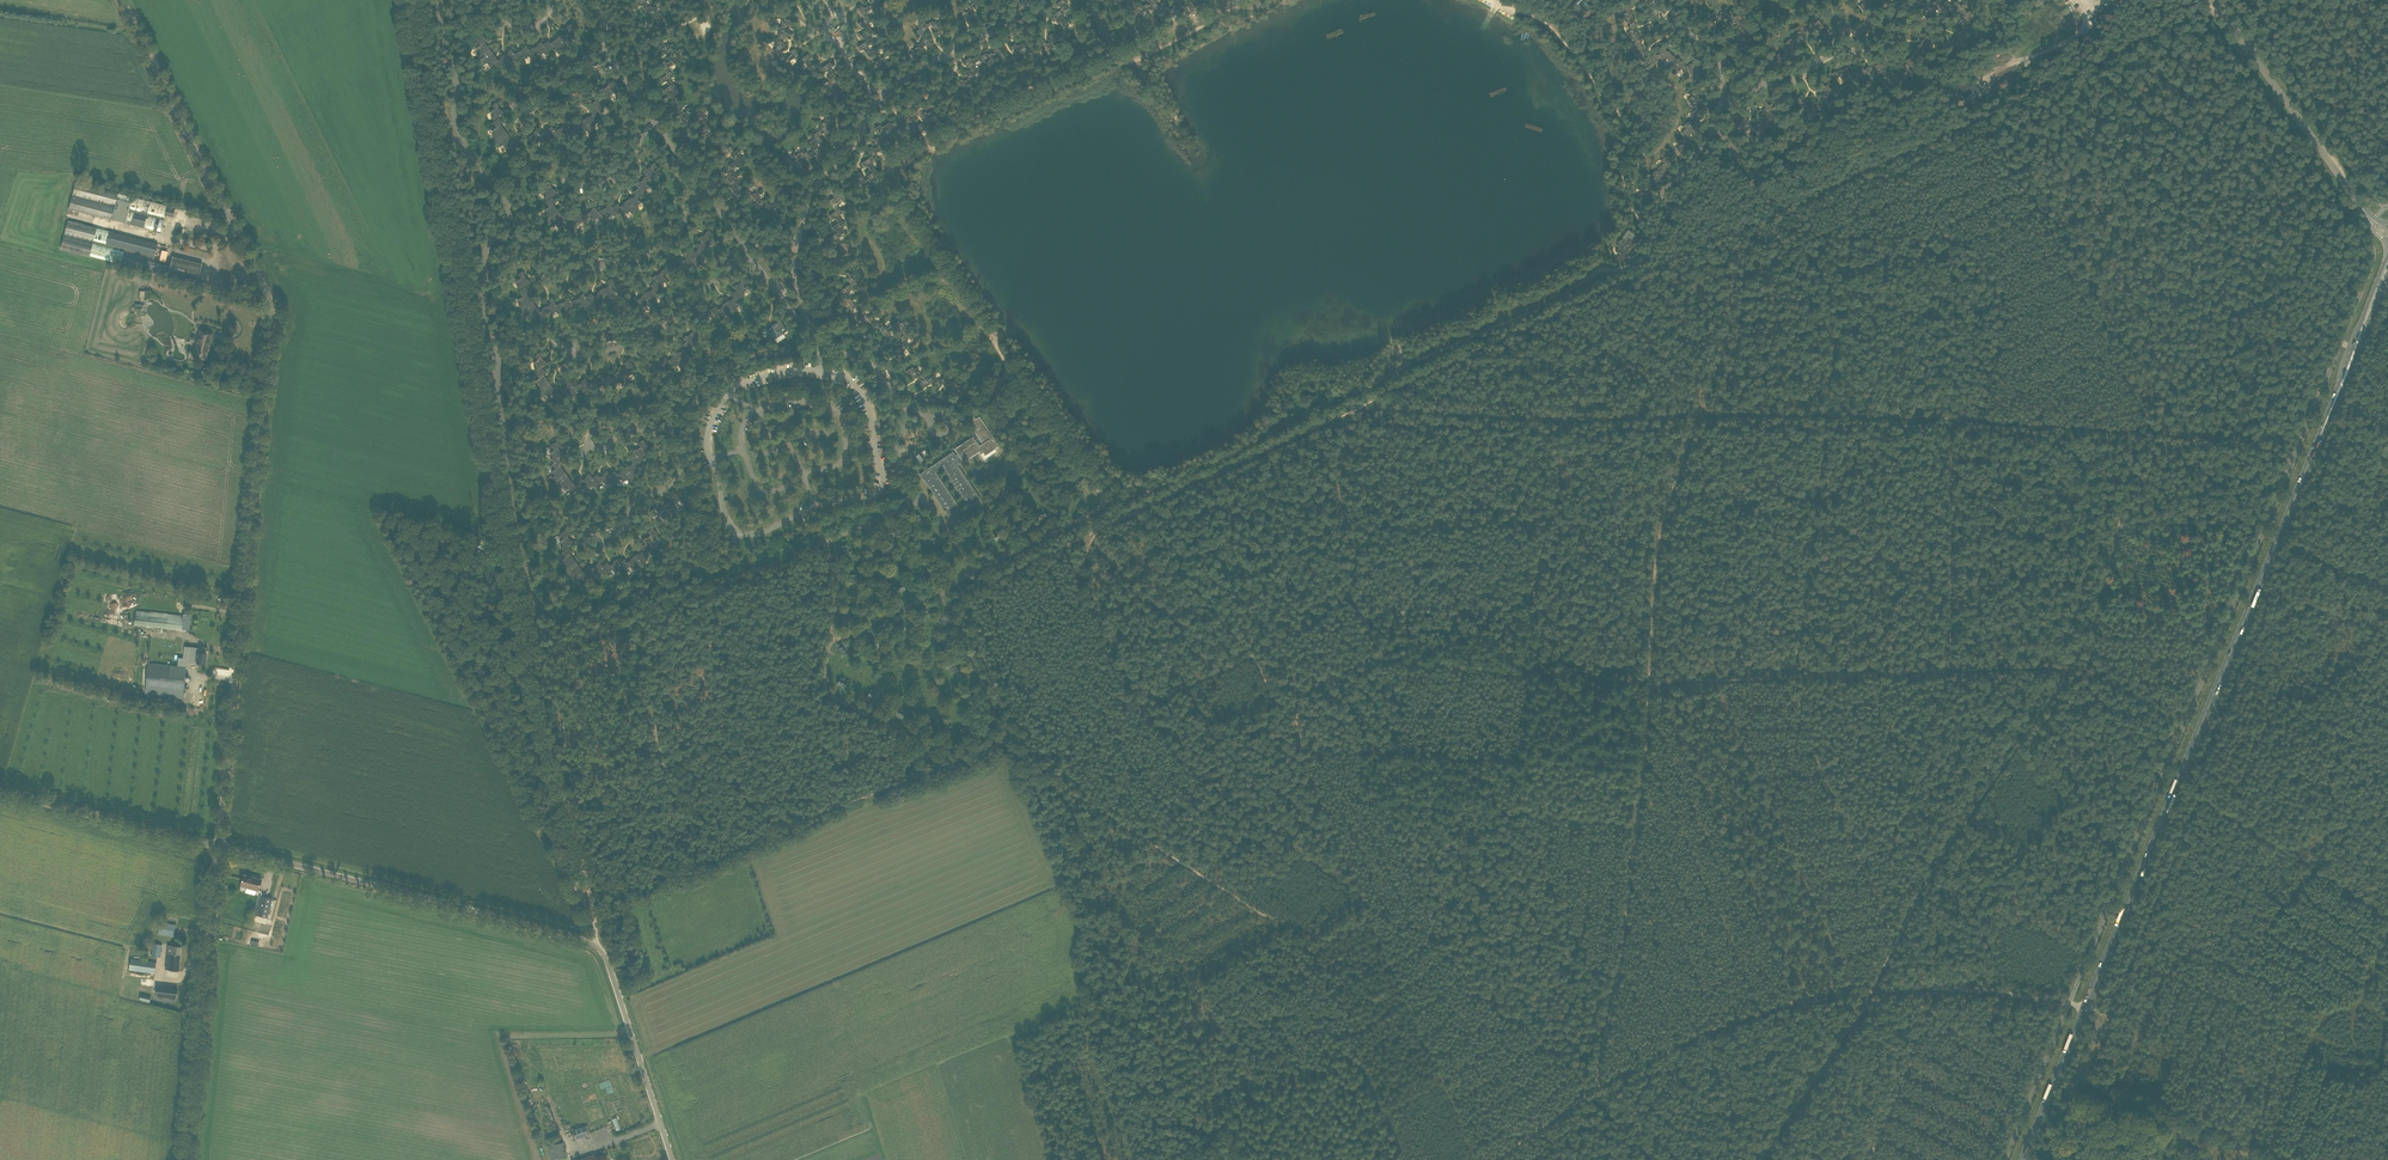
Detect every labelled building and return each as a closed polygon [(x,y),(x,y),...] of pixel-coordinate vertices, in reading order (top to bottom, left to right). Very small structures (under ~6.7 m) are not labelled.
[(644,10),(648,7),(644,1),(646,0),(638,0),(635,2),(638,7),(641,5),(644,10)] [(870,6),(872,9),(880,4),(877,0),(868,0),(871,5),(870,6)] [(1061,9),(1064,8),(1066,11),(1069,9),(1065,3),(1069,0),(1062,0),(1056,4),(1058,7),(1060,6),(1061,9)] [(1132,9),(1136,7),(1135,6),(1136,6),(1133,1),(1134,0),(1124,0),(1123,1),(1122,1),(1124,5),(1128,2),(1132,9)] [(1157,11),(1160,9),(1159,7),(1154,0),(1151,0),(1149,2),(1150,5),(1149,6),(1145,8),(1147,11),(1148,12),(1154,8),(1157,11)] [(1691,3),(1692,2),(1695,6),(1696,5),(1700,10),(1702,9),(1703,10),(1707,7),(1704,4),(1706,3),(1704,0),(1689,0),(1691,3)] [(1863,3),(1859,6),(1863,12),(1867,10),(1866,8),(1870,5),(1869,4),(1874,1),(1874,0),(1860,0),(1863,3)] [(1185,11),(1182,13),(1184,15),(1185,14),(1187,16),(1194,12),(1193,10),(1196,8),(1191,1),(1188,3),(1189,5),(1184,9),(1185,11)] [(1929,14),(1931,12),(1929,10),(1934,7),(1932,4),(1929,6),(1926,1),(1922,4),(1924,7),(1919,10),(1921,14),(1926,10),(1929,14)] [(1938,12),(1940,11),(1940,10),(1944,7),(1942,4),(1939,6),(1936,1),(1932,4),(1934,7),(1929,10),(1931,12),(1932,14),(1937,10),(1938,12)] [(1950,14),(1951,13),(1950,10),(1955,7),(1953,4),(1950,5),(1947,1),(1942,4),(1944,7),(1940,10),(1940,11),(1942,13),(1947,10),(1950,14)] [(1961,14),(1963,12),(1961,10),(1964,8),(1966,7),(1963,4),(1960,5),(1957,1),(1953,4),(1955,7),(1950,10),(1951,13),(1953,14),(1959,10),(1961,14)] [(968,6),(970,10),(971,9),(973,8),(975,10),(979,8),(974,2),(968,6)] [(1165,11),(1168,15),(1171,12),(1170,11),(1165,2),(1161,4),(1162,5),(1159,7),(1160,9),(1157,11),(1159,15),(1165,11)] [(1140,15),(1147,11),(1145,8),(1149,6),(1147,4),(1143,6),(1142,4),(1136,8),(1136,7),(1132,9),(1136,15),(1139,13),(1140,15)] [(657,20),(658,18),(656,15),(659,14),(655,7),(653,8),(651,5),(648,7),(644,10),(646,13),(648,12),(652,17),(654,16),(657,20)] [(858,9),(864,19),(868,17),(865,13),(872,9),(870,6),(869,5),(864,9),(862,6),(858,9)] [(1171,12),(1168,15),(1170,18),(1177,14),(1179,18),(1184,15),(1182,13),(1176,5),(1172,8),(1173,9),(1170,11),(1171,12)] [(1628,22),(1630,25),(1634,23),(1633,21),(1635,20),(1632,15),(1633,14),(1630,10),(1631,9),(1629,5),(1622,10),(1625,14),(1621,16),(1626,23),(1628,22)] [(1059,18),(1060,20),(1062,23),(1065,21),(1066,20),(1061,14),(1066,11),(1064,8),(1061,9),(1053,15),(1056,20),(1059,18)] [(1961,18),(1962,20),(1964,18),(1967,22),(1970,20),(1969,18),(1973,15),(1970,11),(1967,12),(1964,8),(1961,10),(1963,12),(1965,15),(1961,18)] [(965,13),(967,17),(967,16),(970,19),(973,17),(971,14),(974,12),(971,9),(970,10),(965,13)] [(1729,24),(1730,23),(1733,21),(1730,17),(1732,15),(1729,10),(1725,14),(1722,10),(1719,13),(1720,14),(1723,18),(1721,19),(1722,21),(1726,19),(1729,24)] [(783,25),(779,27),(783,33),(785,32),(783,29),(792,24),(789,19),(786,21),(781,12),(777,15),(783,25)] [(1718,21),(1721,19),(1723,18),(1720,14),(1718,16),(1715,12),(1710,15),(1712,18),(1708,21),(1710,24),(1715,21),(1718,25),(1720,23),(1718,21)] [(656,15),(658,18),(660,20),(657,22),(660,27),(670,20),(668,17),(665,19),(660,13),(659,14),(656,15)] [(1735,22),(1737,25),(1739,27),(1742,25),(1738,20),(1741,18),(1739,14),(1734,17),(1732,15),(1730,17),(1733,21),(1730,23),(1732,25),(1735,22)] [(961,21),(962,23),(963,23),(964,24),(966,22),(968,25),(972,23),(970,19),(967,16),(967,17),(961,21)] [(864,27),(867,31),(871,29),(867,23),(870,20),(868,17),(864,19),(858,24),(861,28),(864,27)] [(1960,28),(1961,30),(1964,29),(1966,32),(1967,33),(1970,31),(1968,28),(1973,25),(1970,20),(1967,22),(1964,18),(1962,20),(1961,20),(1964,26),(1960,28)] [(1812,19),(1806,23),(1808,27),(1810,26),(1813,30),(1814,30),(1818,34),(1820,33),(1823,31),(1822,29),(1824,27),(1819,20),(1815,23),(1812,19)] [(932,21),(929,23),(931,25),(936,33),(941,30),(939,28),(944,24),(941,20),(935,25),(932,21)] [(1062,32),(1060,33),(1062,36),(1070,31),(1068,29),(1069,28),(1065,21),(1062,23),(1060,20),(1058,21),(1061,25),(1058,27),(1062,32)] [(916,31),(921,37),(924,35),(923,33),(928,30),(927,28),(931,25),(929,23),(926,25),(925,22),(918,27),(919,29),(916,31)] [(567,31),(559,37),(568,48),(570,47),(569,46),(573,43),(571,41),(575,38),(572,34),(577,30),(572,23),(567,27),(569,31),(567,32),(567,31)] [(963,23),(962,23),(957,27),(959,30),(962,29),(964,32),(968,29),(964,24),(963,23)] [(1633,39),(1635,43),(1639,40),(1638,39),(1640,37),(1637,32),(1638,31),(1635,27),(1636,26),(1634,23),(1630,25),(1628,27),(1630,31),(1626,33),(1631,41),(1633,39)] [(1793,36),(1795,38),(1798,42),(1801,39),(1801,38),(1805,35),(1804,33),(1809,30),(1808,28),(1808,27),(1806,23),(1803,25),(1802,24),(1795,29),(1797,33),(1793,36)] [(1733,34),(1734,35),(1735,37),(1740,34),(1742,37),(1746,34),(1743,29),(1746,27),(1743,24),(1742,25),(1739,27),(1737,25),(1735,26),(1738,30),(1733,34)] [(1861,24),(1854,29),(1855,30),(1851,33),(1855,37),(1856,36),(1858,38),(1862,35),(1863,36),(1868,33),(1869,34),(1872,32),(1868,26),(1864,28),(1861,24)] [(1839,31),(1836,33),(1839,36),(1840,36),(1841,38),(1846,34),(1847,36),(1851,33),(1855,30),(1854,29),(1851,25),(1847,28),(1844,25),(1838,29),(1839,31)] [(780,36),(776,39),(780,45),(782,44),(780,41),(789,35),(786,31),(785,32),(783,33),(779,27),(775,30),(780,36)] [(863,39),(864,38),(865,37),(869,44),(873,41),(869,35),(873,32),(871,29),(867,31),(860,35),(863,39)] [(1824,32),(1823,31),(1820,33),(1822,36),(1818,38),(1821,42),(1823,41),(1824,43),(1829,40),(1830,41),(1834,38),(1835,39),(1839,36),(1836,33),(1834,30),(1830,33),(1828,29),(1824,32)] [(1966,39),(1963,34),(1966,32),(1964,29),(1961,30),(1959,32),(1958,29),(1955,31),(1957,33),(1956,33),(1958,35),(1953,38),(1954,39),(1952,40),(1953,42),(1960,38),(1963,41),(1966,39)] [(1048,36),(1052,41),(1055,45),(1055,46),(1058,44),(1056,41),(1062,36),(1060,33),(1060,32),(1055,36),(1053,33),(1048,36)] [(1735,37),(1734,35),(1732,36),(1734,40),(1729,43),(1731,47),(1736,43),(1738,46),(1742,44),(1739,39),(1742,37),(1740,34),(1735,37)] [(917,45),(918,47),(920,49),(923,47),(925,46),(927,48),(931,45),(924,35),(921,37),(923,41),(917,45)] [(1918,49),(1916,50),(1919,54),(1922,51),(1924,53),(1931,48),(1928,44),(1932,42),(1928,35),(1924,38),(1925,39),(1920,42),(1921,43),(1917,47),(1918,49)] [(479,59),(480,60),(491,51),(486,44),(485,45),(484,43),(487,40),(483,36),(476,41),(480,45),(476,49),(479,53),(477,54),(480,58),(479,59)] [(548,41),(544,45),(549,52),(553,48),(557,52),(561,49),(562,51),(566,48),(567,49),(568,48),(559,37),(552,42),(553,43),(551,45),(548,41)] [(863,50),(866,55),(870,52),(866,46),(869,44),(865,37),(864,38),(866,41),(857,47),(860,52),(863,50)] [(1783,50),(1784,53),(1787,56),(1791,53),(1790,52),(1794,49),(1793,48),(1798,44),(1797,42),(1798,42),(1795,38),(1792,40),(1791,39),(1784,44),(1786,47),(1783,50)] [(1960,43),(1963,41),(1960,38),(1953,42),(1955,44),(1949,48),(1952,51),(1956,48),(1958,51),(1963,48),(1960,43)] [(773,50),(775,54),(778,52),(777,52),(786,46),(783,43),(782,44),(780,45),(776,39),(772,41),(776,48),(773,50)] [(1638,57),(1641,60),(1645,57),(1644,56),(1646,54),(1642,50),(1644,49),(1640,44),(1642,43),(1639,40),(1635,43),(1633,45),(1635,48),(1631,51),(1636,58),(1638,57)] [(661,55),(670,49),(671,48),(669,45),(665,47),(661,41),(657,43),(659,47),(658,47),(660,51),(659,51),(661,55)] [(1055,45),(1052,41),(1047,44),(1045,42),(1041,45),(1048,55),(1051,53),(1049,51),(1051,50),(1050,49),(1055,45)] [(534,48),(530,51),(533,55),(537,52),(540,56),(544,53),(546,56),(549,53),(549,52),(544,45),(541,42),(538,45),(539,47),(535,50),(534,48)] [(1011,47),(1016,55),(1017,57),(1021,55),(1019,51),(1025,47),(1022,43),(1017,47),(1015,44),(1011,47)] [(518,51),(515,54),(518,58),(522,56),(525,60),(529,57),(530,59),(534,56),(533,55),(530,51),(526,45),(522,48),(524,50),(520,53),(518,51)] [(920,49),(918,47),(911,51),(912,53),(910,55),(915,62),(918,60),(916,58),(922,54),(920,52),(924,49),(923,47),(920,49)] [(995,53),(993,54),(990,56),(991,59),(992,61),(998,57),(1001,61),(1005,58),(998,47),(993,50),(995,53)] [(1669,63),(1672,61),(1676,58),(1673,55),(1672,56),(1669,51),(1668,52),(1664,47),(1662,49),(1661,47),(1657,50),(1660,53),(1657,55),(1659,59),(1660,58),(1663,62),(1667,59),(1669,63)] [(671,60),(669,62),(672,66),(681,60),(679,57),(681,56),(676,49),(673,51),(671,48),(670,49),(672,53),(670,54),(673,60),(672,61),(671,60)] [(796,58),(798,61),(802,58),(795,48),(790,52),(792,54),(787,58),(788,58),(790,62),(796,58)] [(500,58),(501,59),(504,62),(507,59),(510,63),(514,60),(516,63),(520,60),(518,58),(515,54),(511,49),(508,52),(509,54),(505,57),(504,55),(500,58)] [(879,64),(881,63),(879,60),(881,58),(877,52),(875,53),(873,50),(870,52),(866,55),(868,58),(870,56),(874,62),(876,60),(879,64)] [(1907,63),(1906,64),(1908,68),(1912,66),(1913,67),(1920,63),(1917,59),(1921,56),(1919,54),(1916,50),(1913,52),(1914,53),(1910,56),(1910,58),(1906,61),(1907,63)] [(491,51),(480,60),(481,62),(482,61),(485,65),(487,63),(490,67),(494,64),(498,69),(505,64),(504,62),(501,59),(498,61),(496,59),(497,59),(491,51)] [(783,66),(790,62),(788,58),(786,60),(782,54),(780,56),(778,52),(775,54),(777,56),(774,58),(779,65),(781,63),(783,66)] [(976,57),(979,61),(981,64),(984,62),(985,64),(991,59),(990,56),(993,54),(992,52),(988,55),(986,53),(981,56),(979,54),(976,57)] [(1657,60),(1659,59),(1657,55),(1655,53),(1651,57),(1650,55),(1645,58),(1645,57),(1641,60),(1645,66),(1649,64),(1651,68),(1659,62),(1657,60)] [(1787,56),(1784,53),(1781,55),(1780,53),(1773,58),(1776,61),(1772,64),(1776,70),(1780,68),(1779,67),(1783,64),(1783,62),(1787,59),(1786,57),(1787,56)] [(804,63),(807,68),(812,65),(809,60),(811,59),(808,54),(802,58),(798,61),(800,64),(802,63),(803,64),(804,63)] [(1006,59),(1005,58),(1001,61),(1005,67),(1008,65),(1010,67),(1017,62),(1015,59),(1017,57),(1016,55),(1012,58),(1011,56),(1006,59)] [(879,60),(881,63),(882,65),(879,67),(882,71),(893,64),(891,61),(887,64),(882,57),(881,58),(879,60)] [(965,60),(971,69),(972,71),(976,69),(973,65),(979,61),(976,57),(971,60),(970,57),(965,60)] [(1684,74),(1688,71),(1691,69),(1688,65),(1686,66),(1683,62),(1682,63),(1679,58),(1677,60),(1676,58),(1672,61),(1674,64),(1672,66),(1677,73),(1681,70),(1684,74)] [(660,64),(667,74),(670,72),(667,69),(672,66),(669,62),(666,63),(664,61),(660,64)] [(818,75),(822,72),(818,66),(819,65),(820,64),(818,61),(812,65),(807,68),(810,72),(814,69),(818,75)] [(825,70),(829,77),(834,74),(830,69),(833,67),(830,62),(821,68),(819,65),(818,66),(822,72),(825,70)] [(1876,77),(1879,74),(1883,72),(1882,70),(1885,67),(1883,63),(1881,65),(1880,62),(1875,66),(1874,64),(1870,68),(1869,66),(1865,69),(1867,73),(1869,76),(1873,73),(1876,77)] [(1691,69),(1688,71),(1693,77),(1697,75),(1699,79),(1706,74),(1703,71),(1702,72),(1699,67),(1698,68),(1694,63),(1692,65),(1691,63),(1688,65),(1691,69)] [(1896,78),(1895,78),(1898,82),(1901,80),(1902,82),(1909,77),(1906,73),(1910,71),(1908,68),(1906,64),(1902,67),(1903,68),(1899,71),(1900,72),(1895,75),(1896,78)] [(1851,81),(1856,78),(1852,73),(1849,68),(1848,69),(1846,67),(1841,70),(1840,69),(1836,72),(1835,71),(1832,74),(1835,79),(1840,76),(1843,81),(1849,77),(1851,81)] [(1864,75),(1867,73),(1865,69),(1864,70),(1862,68),(1858,71),(1857,70),(1852,73),(1856,78),(1858,82),(1866,77),(1864,75)] [(964,72),(968,79),(971,83),(974,80),(972,77),(978,72),(976,69),(972,71),(971,69),(968,71),(967,70),(964,72)] [(1883,72),(1879,74),(1881,77),(1878,79),(1883,87),(1889,83),(1891,86),(1898,82),(1895,78),(1894,79),(1891,75),(1890,76),(1886,71),(1884,73),(1883,72)] [(666,81),(669,86),(673,84),(669,78),(672,76),(670,72),(667,74),(660,79),(663,83),(666,81)] [(827,82),(831,89),(834,87),(836,90),(838,89),(835,85),(837,83),(834,78),(836,76),(834,74),(829,77),(827,78),(828,81),(827,82)] [(957,82),(961,89),(964,93),(967,90),(965,87),(971,83),(968,79),(963,82),(962,79),(957,82)] [(603,94),(603,95),(606,100),(608,101),(611,98),(610,96),(614,93),(611,89),(614,86),(611,82),(607,85),(608,86),(605,89),(603,88),(600,91),(603,94)] [(666,93),(668,96),(671,100),(676,96),(672,90),(675,87),(673,84),(669,86),(663,90),(665,94),(666,93)] [(1824,94),(1825,96),(1827,94),(1831,99),(1833,97),(1832,95),(1837,91),(1834,87),(1831,89),(1827,84),(1824,86),(1828,92),(1824,94)] [(834,87),(831,89),(830,90),(834,96),(831,98),(833,102),(843,95),(840,90),(837,92),(836,90),(834,87)] [(964,93),(961,89),(951,96),(954,100),(957,99),(960,103),(965,101),(961,95),(964,93)] [(1694,103),(1698,108),(1700,107),(1699,105),(1701,104),(1698,99),(1699,98),(1696,94),(1697,93),(1695,89),(1688,94),(1691,98),(1687,101),(1691,106),(1694,103)] [(1824,104),(1825,106),(1827,105),(1830,109),(1831,110),(1834,108),(1832,104),(1837,102),(1833,97),(1831,99),(1827,94),(1825,96),(1824,97),(1828,102),(1824,104)] [(592,104),(594,107),(599,114),(600,115),(604,112),(602,110),(606,106),(603,102),(606,100),(603,95),(599,98),(601,100),(597,103),(596,101),(592,104)] [(665,105),(668,110),(672,107),(668,101),(671,100),(668,96),(659,102),(663,106),(665,105)] [(1804,108),(1806,111),(1809,108),(1808,106),(1806,103),(1808,102),(1807,100),(1803,103),(1799,97),(1796,100),(1799,104),(1796,107),(1799,111),(1804,108)] [(1762,111),(1763,113),(1766,111),(1769,116),(1772,114),(1770,111),(1775,108),(1772,103),(1769,105),(1766,101),(1762,103),(1766,108),(1762,111)] [(491,118),(494,122),(499,118),(505,114),(502,110),(500,111),(497,107),(499,106),(496,102),(492,105),(494,109),(490,112),(493,116),(491,118)] [(1820,104),(1818,106),(1820,108),(1815,112),(1817,115),(1820,113),(1823,118),(1827,115),(1825,112),(1830,109),(1827,105),(1825,106),(1822,108),(1820,104)] [(681,119),(683,118),(681,115),(683,113),(679,107),(677,108),(675,105),(672,107),(668,110),(671,113),(673,111),(676,117),(678,115),(681,119)] [(1809,108),(1806,111),(1804,112),(1806,115),(1809,113),(1813,118),(1817,115),(1815,112),(1820,108),(1818,106),(1817,105),(1812,108),(1810,105),(1808,106),(1809,108)] [(1692,119),(1693,121),(1696,125),(1699,122),(1699,121),(1703,118),(1702,116),(1707,113),(1706,111),(1707,110),(1705,106),(1701,108),(1700,107),(1698,108),(1696,110),(1699,114),(1692,119)] [(587,116),(583,119),(592,130),(593,129),(593,128),(595,127),(593,124),(597,121),(594,117),(599,114),(594,107),(589,110),(592,115),(588,118),(587,116)] [(921,115),(926,123),(927,125),(931,123),(929,119),(935,115),(932,111),(927,114),(925,112),(921,115)] [(1762,121),(1764,123),(1765,122),(1768,125),(1769,127),(1772,124),(1770,121),(1775,118),(1772,114),(1769,116),(1766,111),(1763,113),(1762,113),(1766,118),(1762,121)] [(685,126),(694,120),(692,116),(689,119),(685,112),(683,113),(681,115),(683,118),(684,120),(682,122),(685,126)] [(702,122),(705,126),(707,124),(705,122),(708,120),(703,113),(701,114),(699,112),(692,116),(694,120),(697,118),(700,123),(702,122)] [(826,121),(823,123),(826,126),(836,119),(833,115),(829,117),(826,112),(822,114),(826,121)] [(1742,124),(1744,127),(1747,125),(1746,123),(1744,120),(1746,119),(1745,117),(1741,119),(1738,114),(1734,116),(1738,121),(1735,123),(1738,128),(1742,124)] [(905,121),(903,122),(900,124),(902,127),(902,128),(909,124),(911,127),(915,125),(908,115),(903,118),(905,121)] [(494,141),(495,142),(507,134),(502,127),(501,127),(499,125),(503,123),(499,118),(494,122),(492,123),(496,128),(492,131),(495,135),(492,136),(495,140),(494,141)] [(574,122),(569,126),(574,132),(579,129),(582,133),(586,130),(588,132),(590,131),(592,130),(583,119),(580,122),(581,123),(577,126),(574,122)] [(889,122),(886,124),(889,128),(891,132),(894,130),(895,132),(902,127),(900,124),(903,122),(902,120),(898,123),(896,120),(891,124),(889,122)] [(1681,133),(1684,137),(1685,140),(1689,137),(1688,135),(1692,132),(1692,131),(1696,127),(1695,125),(1696,125),(1693,121),(1690,123),(1689,122),(1682,127),(1684,130),(1681,133)] [(1747,125),(1744,127),(1743,128),(1745,131),(1748,129),(1751,134),(1755,131),(1753,128),(1758,124),(1756,122),(1756,121),(1751,125),(1748,121),(1746,123),(1747,125)] [(1758,121),(1756,122),(1758,124),(1753,128),(1755,131),(1758,129),(1762,134),(1767,130),(1764,127),(1768,125),(1765,122),(1764,123),(1761,125),(1758,121)] [(559,128),(555,131),(558,136),(562,133),(565,137),(569,134),(571,136),(575,133),(574,132),(569,126),(567,123),(563,125),(564,127),(561,130),(560,130),(559,128)] [(822,129),(816,133),(819,136),(824,133),(825,136),(830,133),(826,126),(823,123),(820,125),(822,129)] [(916,127),(915,125),(911,127),(915,134),(918,132),(920,134),(926,130),(924,127),(927,125),(926,123),(922,125),(921,123),(916,127)] [(707,124),(705,126),(697,131),(700,136),(702,134),(706,139),(710,136),(706,130),(710,128),(707,124)] [(875,128),(881,137),(882,138),(885,136),(883,132),(889,128),(886,124),(881,127),(880,125),(875,128)] [(544,132),(540,135),(543,139),(547,137),(550,141),(554,138),(556,140),(560,137),(558,136),(555,131),(552,126),(548,129),(549,131),(545,134),(544,132)] [(543,139),(540,135),(537,130),(533,133),(534,134),(530,137),(529,136),(525,139),(528,143),(532,140),(535,144),(539,141),(541,144),(545,141),(543,139)] [(809,143),(811,147),(818,142),(819,144),(820,145),(823,143),(819,136),(816,133),(812,135),(815,139),(809,143)] [(507,134),(495,142),(496,144),(497,143),(500,147),(502,145),(505,149),(510,146),(513,151),(520,146),(516,141),(513,144),(511,142),(512,141),(507,134)] [(874,140),(878,146),(881,150),(884,148),(882,144),(888,140),(885,136),(882,138),(881,137),(878,139),(877,137),(874,140)] [(1685,140),(1684,137),(1677,142),(1680,146),(1676,148),(1680,154),(1684,152),(1683,151),(1688,148),(1687,146),(1691,143),(1690,141),(1691,140),(1689,137),(1685,140)] [(722,156),(731,151),(733,149),(730,146),(727,148),(722,142),(718,145),(722,150),(719,152),(722,156)] [(814,151),(808,154),(811,158),(815,155),(817,158),(822,154),(816,146),(819,144),(818,142),(811,147),(814,151)] [(867,150),(871,156),(874,160),(877,158),(875,154),(881,150),(878,146),(873,149),(872,147),(867,150)] [(734,161),(732,163),(735,166),(742,162),(740,159),(741,158),(737,150),(734,152),(733,149),(731,151),(733,154),(731,156),(734,161)] [(800,153),(795,156),(797,159),(794,161),(795,163),(799,160),(801,162),(806,158),(808,160),(811,158),(808,154),(808,155),(806,152),(802,154),(800,153)] [(797,159),(795,156),(794,155),(788,159),(786,155),(782,157),(789,168),(794,165),(792,162),(794,161),(797,159)] [(1659,167),(1661,170),(1663,173),(1667,171),(1666,170),(1671,167),(1670,166),(1675,162),(1673,160),(1675,159),(1672,155),(1669,157),(1668,156),(1660,161),(1663,165),(1659,167)] [(870,171),(871,171),(874,169),(870,162),(874,160),(871,156),(861,163),(864,168),(867,166),(870,171)] [(646,176),(649,181),(650,183),(654,180),(653,177),(657,174),(654,170),(657,167),(654,163),(650,166),(651,167),(647,170),(646,169),(642,172),(645,176),(646,176)] [(728,172),(729,174),(732,178),(735,177),(736,176),(731,168),(735,166),(732,163),(722,169),(726,174),(728,172)] [(868,178),(865,181),(866,183),(869,181),(871,184),(877,179),(876,177),(879,175),(874,169),(871,171),(872,172),(867,176),(868,178)] [(1648,181),(1650,184),(1653,188),(1657,185),(1656,184),(1660,181),(1659,180),(1663,177),(1662,175),(1663,173),(1661,170),(1658,172),(1657,170),(1650,175),(1652,179),(1648,181)] [(866,183),(865,181),(859,172),(856,175),(857,176),(853,178),(854,179),(851,181),(854,185),(860,181),(863,185),(866,183)] [(732,191),(736,188),(739,186),(737,184),(739,182),(735,177),(732,178),(729,174),(728,175),(730,179),(728,181),(732,186),(730,188),(732,191)] [(635,184),(638,188),(643,196),(646,193),(645,191),(649,188),(646,184),(649,181),(646,176),(642,179),(643,181),(639,184),(638,182),(635,184)] [(544,197),(546,201),(552,197),(557,193),(554,189),(553,191),(550,187),(551,185),(549,182),(544,185),(547,188),(543,191),(546,196),(544,197)] [(69,209),(161,232),(165,215),(173,217),(175,208),(76,183),(69,209)] [(1650,190),(1653,188),(1650,184),(1647,186),(1646,185),(1639,190),(1641,193),(1638,196),(1642,202),(1646,200),(1645,199),(1649,196),(1648,194),(1651,192),(1650,190)] [(631,197),(627,200),(635,212),(637,211),(636,210),(639,208),(637,206),(641,203),(638,199),(643,196),(638,188),(633,192),(636,196),(632,199),(631,197)] [(736,202),(744,196),(746,195),(743,192),(740,194),(736,188),(732,191),(735,195),(732,197),(736,202)] [(747,203),(754,199),(758,196),(755,193),(752,195),(747,189),(743,192),(746,195),(744,196),(746,199),(745,200),(747,203)] [(757,210),(764,205),(768,203),(765,200),(762,202),(758,196),(754,199),(757,203),(754,205),(757,210)] [(547,220),(548,222),(560,213),(554,206),(554,207),(552,205),(555,202),(552,197),(546,201),(545,202),(548,207),(544,210),(547,214),(545,216),(548,220),(547,220)] [(829,201),(836,211),(838,209),(837,206),(843,202),(840,197),(835,200),(834,198),(829,201)] [(617,203),(613,206),(618,213),(622,210),(625,215),(629,212),(631,214),(633,212),(634,213),(635,212),(627,200),(623,203),(624,205),(620,208),(617,203)] [(602,208),(598,211),(602,216),(605,214),(607,217),(612,214),(614,216),(618,213),(613,206),(610,202),(606,205),(607,207),(603,210),(602,208)] [(768,203),(764,205),(771,216),(775,212),(774,210),(779,207),(776,203),(770,207),(768,203)] [(587,212),(583,215),(586,220),(590,217),(593,221),(598,218),(599,220),(603,218),(602,216),(598,211),(595,206),(591,209),(592,211),(588,214),(587,212)] [(835,218),(838,223),(842,220),(838,214),(841,212),(838,209),(836,211),(829,215),(832,220),(835,218)] [(568,220),(569,221),(572,224),(575,222),(578,226),(583,223),(584,225),(588,222),(586,220),(583,215),(580,211),(576,214),(577,216),(573,219),(572,217),(568,220)] [(560,213),(548,222),(549,223),(550,223),(553,226),(555,225),(558,229),(562,226),(566,231),(573,226),(572,224),(569,221),(566,223),(564,221),(565,220),(560,213)] [(835,230),(837,233),(839,231),(841,235),(844,233),(840,226),(844,224),(842,220),(838,223),(832,227),(834,231),(835,230)] [(60,249),(168,276),(171,266),(170,266),(153,262),(158,244),(68,221),(60,249)] [(698,238),(701,242),(706,249),(709,246),(708,244),(712,241),(709,237),(712,234),(709,230),(705,233),(707,234),(703,237),(701,236),(698,238)] [(834,242),(837,246),(841,244),(837,237),(841,235),(839,231),(837,233),(828,239),(832,243),(834,242)] [(694,252),(690,254),(698,266),(700,265),(699,264),(701,262),(700,260),(704,257),(701,253),(706,249),(701,242),(696,246),(699,250),(695,253),(694,252)] [(841,244),(837,246),(839,249),(841,248),(845,254),(847,253),(849,255),(851,253),(850,252),(853,250),(848,243),(846,245),(844,242),(841,244)] [(698,266),(690,254),(686,257),(687,259),(683,262),(680,258),(675,261),(680,268),(685,265),(688,269),(692,266),(694,268),(696,266),(697,267),(698,266)] [(171,266),(168,276),(197,284),(202,264),(173,256),(170,266),(171,266)] [(652,278),(655,282),(660,289),(664,286),(662,283),(666,280),(663,276),(667,274),(664,269),(660,272),(661,274),(657,277),(656,275),(652,278)] [(517,287),(520,291),(525,287),(531,283),(528,279),(526,280),(523,276),(525,275),(522,271),(518,275),(521,278),(516,281),(519,285),(517,287)] [(850,284),(848,285),(850,289),(857,284),(855,282),(857,280),(852,273),(850,275),(848,272),(846,273),(849,277),(847,279),(850,284)] [(604,287),(601,290),(609,302),(611,301),(610,300),(612,298),(611,296),(615,293),(612,289),(616,285),(611,278),(606,282),(609,286),(605,289),(604,287)] [(733,287),(736,291),(741,298),(744,295),(743,293),(747,290),(744,285),(747,283),(744,278),(740,281),(742,283),(738,286),(736,284),(733,287)] [(648,291),(644,294),(653,305),(654,304),(654,303),(656,302),(654,299),(659,296),(655,292),(660,289),(655,282),(650,285),(653,290),(649,293),(648,291)] [(844,295),(845,297),(847,300),(850,298),(851,297),(847,291),(850,289),(848,285),(838,292),(841,297),(844,295)] [(521,310),(522,311),(533,303),(528,296),(527,296),(526,294),(529,292),(525,287),(520,291),(518,292),(522,297),(518,300),(521,304),(519,306),(522,309),(521,310)] [(591,293),(586,297),(591,304),(596,300),(599,304),(603,301),(605,304),(607,302),(608,303),(609,302),(601,290),(597,293),(598,295),(594,297),(591,293)] [(729,300),(725,303),(733,314),(735,313),(734,313),(737,311),(735,309),(739,305),(736,301),(741,298),(736,291),(731,295),(734,299),(730,302),(729,300)] [(575,299),(572,302),(575,306),(578,303),(582,307),(586,304),(587,307),(591,304),(586,297),(583,293),(579,296),(581,297),(577,300),(575,299)] [(653,305),(644,294),(641,296),(642,298),(638,301),(635,297),(630,301),(635,307),(640,304),(643,308),(647,305),(649,307),(651,306),(652,306),(653,305)] [(560,302),(557,305),(560,310),(563,307),(567,311),(571,308),(572,310),(576,307),(575,306),(572,302),(568,297),(564,299),(566,301),(562,304),(560,302)] [(845,310),(848,313),(851,311),(854,309),(852,306),(854,305),(850,298),(847,300),(845,297),(843,298),(846,302),(844,303),(847,309),(845,310)] [(542,309),(543,310),(545,313),(548,311),(552,315),(556,312),(557,314),(561,311),(560,310),(557,305),(553,300),(549,303),(551,305),(547,308),(545,306),(542,309)] [(533,303),(522,311),(523,313),(524,312),(527,316),(529,314),(532,319),(536,315),(540,320),(546,315),(545,313),(543,310),(539,313),(538,311),(539,310),(533,303)] [(715,306),(710,310),(715,317),(720,313),(723,317),(727,314),(729,316),(732,315),(733,314),(725,303),(721,306),(722,307),(718,310),(715,306)] [(715,317),(710,310),(707,306),(704,309),(705,310),(701,313),(700,312),(696,314),(699,319),(703,316),(706,320),(710,317),(712,319),(715,317)] [(851,324),(860,319),(862,317),(860,314),(855,317),(851,311),(848,313),(851,318),(848,320),(851,324)] [(863,326),(869,322),(873,319),(871,316),(867,318),(863,312),(860,314),(862,317),(860,319),(862,322),(860,323),(863,326)] [(873,333),(879,329),(883,326),(880,323),(877,325),(873,319),(869,322),(872,327),(870,328),(873,333)] [(782,334),(787,331),(780,320),(767,329),(774,340),(779,337),(777,334),(781,332),(782,334)] [(901,332),(904,335),(906,334),(904,331),(907,329),(902,322),(900,323),(898,321),(889,327),(892,331),(894,329),(894,328),(895,327),(899,333),(901,332)] [(889,333),(892,331),(889,327),(885,329),(883,326),(879,329),(886,339),(891,335),(889,333)] [(210,346),(213,333),(199,330),(192,357),(199,359),(199,358),(205,360),(208,349),(207,349),(208,346),(210,346)] [(683,338),(686,342),(691,349),(695,346),(693,344),(697,341),(694,337),(698,334),(694,330),(691,333),(692,334),(688,337),(687,335),(683,338)] [(899,344),(901,346),(902,345),(904,349),(909,346),(904,340),(908,337),(906,334),(904,335),(895,341),(898,345),(899,344)] [(679,351),(675,354),(684,366),(685,365),(685,364),(687,362),(685,360),(689,357),(686,353),(691,349),(686,342),(681,346),(684,350),(680,353),(679,351)] [(902,345),(901,346),(892,352),(894,355),(895,355),(898,358),(899,357),(901,360),(905,357),(901,351),(904,349),(902,345)] [(534,369),(537,372),(542,368),(548,364),(545,361),(543,362),(540,358),(542,357),(539,353),(535,356),(538,360),(533,363),(536,367),(534,369)] [(666,357),(661,361),(666,368),(670,364),(674,368),(678,365),(679,368),(682,366),(682,367),(684,366),(675,354),(671,357),(673,359),(669,362),(666,357)] [(666,368),(661,361),(658,357),(654,360),(655,362),(651,365),(650,363),(646,366),(649,370),(653,367),(656,371),(660,368),(662,371),(665,368),(666,368)] [(621,369),(618,372),(626,383),(628,382),(627,381),(629,380),(628,377),(632,374),(629,370),(633,367),(628,360),(623,363),(626,368),(623,371),(621,369)] [(918,381),(920,380),(918,377),(921,375),(916,368),(914,370),(912,367),(908,370),(911,373),(910,373),(913,379),(915,377),(918,381)] [(538,392),(539,393),(550,384),(545,377),(544,378),(543,376),(546,373),(542,368),(537,372),(535,373),(539,378),(535,381),(538,385),(536,387),(539,391),(538,392)] [(608,375),(603,379),(608,385),(613,382),(616,386),(620,383),(622,385),(624,383),(625,384),(626,383),(618,372),(614,374),(615,376),(611,379),(608,375)] [(922,388),(930,382),(932,382),(929,378),(926,380),(922,374),(921,375),(918,377),(920,380),(921,382),(919,383),(922,388)] [(592,380),(589,383),(592,387),(595,385),(599,389),(603,386),(604,388),(608,385),(603,379),(600,375),(596,377),(598,379),(594,382),(592,380)] [(933,389),(942,384),(944,383),(941,379),(938,382),(934,375),(929,378),(932,382),(930,382),(932,385),(931,386),(933,389)] [(945,391),(954,385),(956,384),(954,380),(949,383),(945,377),(941,379),(944,383),(942,384),(944,387),(943,387),(945,391)] [(577,384),(574,387),(577,391),(580,388),(584,393),(588,389),(589,392),(593,389),(592,387),(589,383),(585,378),(581,381),(583,383),(579,386),(577,384)] [(559,390),(560,392),(562,395),(565,392),(569,396),(573,393),(574,395),(578,393),(577,391),(574,387),(570,382),(566,385),(568,386),(564,389),(562,388),(559,390)] [(998,386),(1002,392),(1008,388),(1004,382),(998,386)] [(550,384),(539,393),(540,394),(541,394),(543,398),(546,396),(549,400),(553,397),(557,402),(563,397),(562,395),(560,392),(556,394),(555,392),(556,392),(550,384)] [(956,384),(954,385),(956,389),(954,390),(957,396),(955,397),(958,400),(965,396),(963,393),(965,392),(960,384),(958,386),(956,384)] [(1012,412),(1016,419),(1023,414),(1018,408),(1012,412)] [(994,449),(998,446),(979,417),(975,420),(973,416),(966,420),(976,436),(976,435),(973,437),(974,438),(973,438),(972,437),(954,449),(957,454),(955,455),(953,452),(937,462),(940,465),(936,467),(934,464),(919,474),(950,520),(962,512),(935,472),(941,468),(968,508),(980,500),(958,466),(961,464),(957,458),(959,457),(963,463),(981,451),(984,456),(995,449),(994,449)] [(1032,435),(1036,441),(1043,437),(1039,431),(1032,435)] [(550,460),(553,463),(560,458),(564,456),(561,452),(559,453),(557,449),(561,446),(557,440),(550,445),(554,450),(549,453),(552,458),(550,460)] [(632,452),(635,456),(640,463),(644,460),(642,458),(646,455),(643,450),(648,447),(643,440),(638,444),(641,448),(637,451),(636,449),(632,452)] [(915,457),(920,463),(926,458),(922,452),(915,457)] [(628,465),(624,468),(633,480),(634,479),(634,478),(636,476),(634,474),(638,470),(635,466),(639,463),(640,463),(635,456),(630,460),(633,464),(629,467),(628,465)] [(1046,461),(1051,467),(1057,463),(1053,457),(1046,461)] [(554,482),(555,484),(567,475),(562,468),(561,468),(560,466),(563,464),(560,458),(553,463),(556,468),(552,471),(555,476),(552,477),(555,482),(554,482)] [(615,471),(610,475),(615,482),(620,478),(623,482),(627,479),(629,482),(631,480),(632,481),(633,480),(624,468),(621,471),(622,472),(618,475),(615,471)] [(597,474),(592,478),(597,485),(602,481),(605,485),(609,482),(611,485),(615,482),(610,475),(607,471),(603,474),(604,475),(600,478),(597,474)] [(575,480),(577,483),(580,487),(585,484),(588,488),(592,485),(594,487),(597,485),(592,478),(589,474),(586,477),(587,478),(583,481),(580,477),(575,480)] [(567,475),(555,484),(556,485),(557,484),(560,489),(562,487),(566,491),(570,488),(573,493),(580,488),(580,487),(577,483),(573,485),(572,483),(573,483),(567,475)] [(1067,484),(1071,490),(1077,485),(1073,479),(1067,484)] [(669,502),(665,505),(673,515),(676,513),(675,510),(679,507),(676,503),(681,500),(676,493),(671,497),(674,501),(670,504),(669,502)] [(1059,506),(1063,513),(1070,510),(1066,503),(1059,506)] [(673,515),(665,505),(661,507),(662,509),(658,512),(655,508),(650,512),(655,518),(660,515),(663,519),(667,516),(669,518),(673,515)] [(1046,517),(1043,510),(1036,513),(1040,521),(1046,517)] [(912,519),(915,525),(922,522),(919,515),(912,519)] [(1016,527),(1020,534),(1026,531),(1023,524),(1016,527)] [(964,531),(969,537),(975,533),(970,527),(964,531)] [(642,540),(645,544),(650,551),(654,548),(652,546),(656,543),(653,539),(658,535),(653,528),(648,532),(651,536),(647,539),(646,537),(642,540)] [(886,531),(889,538),(896,536),(893,528),(886,531)] [(561,548),(564,551),(569,548),(574,543),(571,539),(570,541),(567,537),(571,534),(567,529),(560,534),(564,539),(560,542),(563,546),(561,548)] [(993,534),(997,541),(1003,538),(1000,531),(993,534)] [(928,542),(932,549),(939,544),(935,538),(928,542)] [(865,544),(868,551),(875,548),(872,541),(865,544)] [(638,553),(634,556),(643,567),(644,566),(643,566),(646,564),(644,562),(648,558),(645,554),(650,551),(645,544),(640,548),(643,552),(639,555),(638,553)] [(848,553),(846,546),(839,548),(841,555),(848,553)] [(564,571),(565,572),(577,564),(571,556),(570,557),(569,555),(572,552),(569,548),(564,551),(562,553),(565,557),(561,561),(564,565),(562,566),(565,570),(564,571)] [(624,559),(620,563),(625,570),(629,566),(632,570),(637,567),(638,569),(641,568),(643,567),(634,556),(630,559),(632,560),(628,563),(624,559)] [(948,561),(951,569),(958,565),(954,558),(948,561)] [(607,562),(602,566),(607,573),(612,569),(615,573),(619,570),(621,573),(625,570),(620,563),(617,559),(613,562),(614,563),(610,566),(607,562)] [(585,569),(586,571),(590,576),(595,572),(598,576),(602,573),(604,576),(607,573),(602,566),(599,562),(596,565),(597,567),(593,569),(590,565),(585,569)] [(577,564),(565,572),(566,574),(567,573),(570,577),(572,575),(575,579),(579,576),(583,581),(590,576),(586,571),(583,573),(581,571),(582,571),(577,564)] [(923,577),(926,584),(933,581),(930,574),(923,577)] [(895,586),(898,593),(905,590),(901,583),(895,586)] [(870,602),(873,609),(880,606),(876,599),(870,602)] [(922,609),(925,616),(932,613),(929,606),(922,609)] [(182,630),(190,630),(191,615),(183,614),(183,615),(136,611),(134,625),(182,630)] [(844,621),(851,622),(852,615),(845,614),(844,621)] [(896,626),(899,633),(906,630),(903,623),(896,626)] [(939,637),(941,644),(949,641),(946,634),(939,637)] [(869,642),(873,649),(879,646),(876,639),(869,642)] [(838,649),(842,656),(849,652),(845,646),(838,649)] [(148,666),(145,694),(172,697),(172,698),(177,699),(183,699),(187,662),(197,663),(205,664),(206,654),(198,653),(198,648),(185,647),(184,653),(183,659),(179,658),(178,667),(171,666),(171,665),(148,662),(148,666)] [(948,667),(951,674),(958,671),(955,664),(948,667)] [(837,685),(844,689),(847,681),(840,678),(837,685)] [(867,697),(873,700),(877,693),(871,690),(867,697)] [(964,695),(967,702),(975,698),(972,691),(964,695)] [(894,716),(901,719),(905,712),(898,708),(894,716)] [(925,728),(931,731),(935,724),(929,721),(925,728)] [(969,731),(966,723),(960,726),(963,733),(969,731)] [(918,760),(925,762),(927,755),(920,753),(918,760)] [(243,876),(241,886),(258,891),(261,880),(251,877),(251,878),(243,876)] [(255,916),(268,919),(273,899),(260,896),(255,916)] [(159,928),(158,934),(174,937),(176,925),(160,922),(159,928)] [(151,956),(160,958),(162,945),(153,944),(151,956)] [(168,946),(165,970),(179,971),(181,947),(168,946)] [(129,970),(155,974),(156,962),(131,959),(129,970)] [(176,1003),(177,989),(163,987),(161,1001),(176,1003)] [(140,1000),(149,1003),(151,997),(141,994),(140,1000)] [(590,1135),(587,1125),(573,1131),(576,1140),(590,1135)] [(548,1146),(551,1159),(563,1159),(563,1158),(565,1157),(562,1143),(552,1145),(548,1146)]
